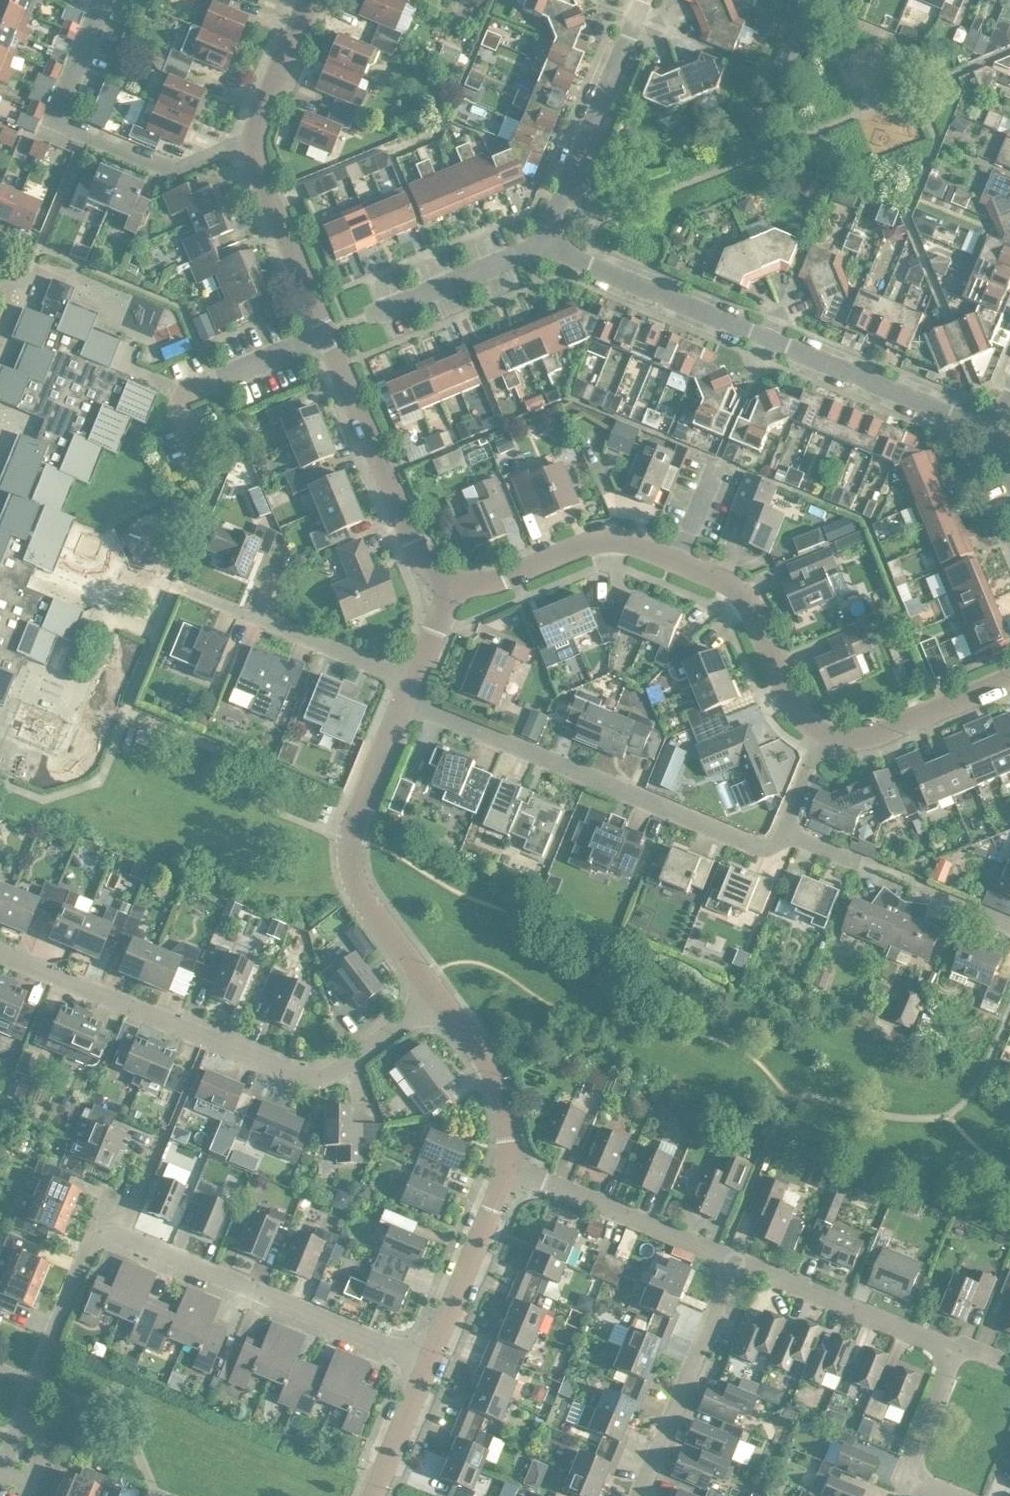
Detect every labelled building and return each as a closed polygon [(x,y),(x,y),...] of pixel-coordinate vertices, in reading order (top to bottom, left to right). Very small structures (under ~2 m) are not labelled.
[(22,11),(27,0),(0,0),(0,2),(22,11)] [(201,29),(236,44),(247,15),(227,7),(230,0),(210,0),(212,1),(201,29)] [(400,0),(365,0),(358,16),(378,24),(374,35),(396,44),(401,33),(393,30),(405,2),(400,0)] [(542,18),(550,0),(525,0),(521,9),(542,18)] [(552,43),(582,55),(587,45),(576,41),(580,30),(584,28),(573,0),(563,0),(561,4),(551,0),(550,0),(542,18),(546,19),(554,39),(552,43)] [(690,3),(697,18),(732,4),(731,1),(734,0),(685,0),(690,3)] [(781,4),(793,10),(797,0),(782,0),(781,4)] [(28,37),(31,29),(26,27),(31,15),(22,11),(0,2),(0,25),(28,37)] [(952,5),(945,2),(939,17),(946,20),(952,5)] [(739,19),(732,4),(697,18),(703,33),(701,40),(732,53),(745,21),(739,19)] [(953,23),(960,8),(952,5),(946,20),(953,23)] [(759,15),(756,22),(771,28),(774,21),(759,15)] [(970,30),(978,33),(984,18),(976,15),(970,30)] [(78,26),(65,21),(62,28),(75,33),(78,26)] [(771,28),(756,22),(753,29),(768,36),(771,28)] [(796,22),(790,40),(803,44),(809,26),(796,22)] [(14,55),(19,42),(25,45),(28,37),(0,25),(0,49),(14,55)] [(224,72),(236,44),(201,29),(191,25),(180,53),(171,49),(166,60),(188,70),(193,59),(224,72)] [(62,28),(59,35),(72,40),(75,33),(62,28)] [(488,31),(485,39),(500,45),(503,37),(488,31)] [(338,33),(327,61),(361,76),(363,72),(367,74),(370,65),(376,63),(381,51),(391,55),(396,44),(374,35),(369,46),(338,33)] [(482,45),(497,52),(500,45),(485,39),(482,45)] [(552,43),(544,63),(574,75),(582,55),(552,43)] [(12,77),(15,68),(9,66),(14,55),(0,49),(0,72),(12,77)] [(449,50),(444,62),(456,67),(461,55),(449,50)] [(678,64),(692,99),(717,89),(727,64),(696,51),(693,58),(678,64)] [(995,62),(1009,69),(1009,68),(1009,56),(995,62)] [(49,60),(46,68),(58,73),(61,66),(49,60)] [(188,70),(166,60),(161,72),(169,75),(157,103),(192,117),(204,89),(184,80),(188,70)] [(330,109),(352,118),(357,107),(364,104),(367,96),(365,90),(357,87),(361,76),(327,61),(315,89),(335,98),(330,109)] [(544,63),(536,83),(566,95),(574,75),(544,63)] [(668,110),(692,99),(678,64),(662,70),(656,68),(643,99),(668,110)] [(1002,72),(987,66),(975,71),(981,86),(993,91),(1002,72)] [(58,73),(46,68),(43,75),(55,80),(58,73)] [(487,77),(472,71),(468,78),(484,85),(487,77)] [(8,85),(12,77),(0,72),(0,82),(8,85)] [(481,91),(484,85),(468,78),(466,85),(481,91)] [(517,90),(514,97),(558,115),(566,95),(536,83),(531,96),(517,90)] [(558,115),(514,97),(511,105),(525,110),(519,123),(549,135),(558,115)] [(32,100),(29,107),(42,113),(45,106),(32,100)] [(180,145),(192,117),(157,103),(145,131),(133,125),(128,137),(156,148),(160,137),(180,145)] [(42,113),(29,107),(26,115),(39,120),(42,113)] [(348,129),(352,118),(330,109),(326,120),(306,111),(294,140),(329,154),(340,126),(348,129)] [(453,110),(450,117),(465,124),(468,116),(453,110)] [(1004,116),(989,110),(986,117),(1001,123),(1004,116)] [(986,117),(983,125),(998,131),(1001,123),(986,117)] [(272,140),(278,122),(270,120),(264,137),(272,140)] [(541,155),(549,135),(519,123),(511,143),(541,155)] [(4,144),(10,131),(2,128),(0,133),(0,142),(4,144)] [(10,131),(4,144),(11,146),(17,133),(10,131)] [(1009,168),(1009,132),(1009,131),(996,162),(1009,168)] [(28,154),(36,157),(41,143),(34,140),(28,154)] [(41,143),(36,157),(43,159),(48,146),(41,143)] [(468,143),(461,146),(483,198),(503,190),(488,153),(474,158),(468,143)] [(526,161),(537,166),(541,155),(511,143),(488,153),(503,190),(524,181),(521,173),(526,161)] [(461,164),(448,169),(463,206),(483,198),(461,146),(455,148),(461,164)] [(372,156),(364,159),(370,174),(378,171),(372,156)] [(364,159),(357,162),(363,177),(370,174),(364,159)] [(443,215),(463,206),(448,169),(434,175),(428,159),(421,162),(443,215)] [(422,223),(443,215),(421,162),(415,165),(421,180),(407,186),(422,223)] [(86,200),(107,208),(121,176),(99,167),(94,179),(83,175),(70,206),(82,211),(86,200)] [(1009,212),(1009,178),(993,170),(980,202),(986,204),(993,219),(1009,212)] [(338,187),(332,172),(324,175),(330,190),(338,187)] [(324,175),(303,184),(309,199),(330,190),(324,175)] [(121,176),(107,208),(128,217),(123,229),(135,233),(148,202),(137,197),(143,185),(121,176)] [(191,222),(230,206),(225,196),(219,198),(214,187),(197,194),(192,183),(162,195),(171,215),(186,209),(191,222)] [(8,223),(20,195),(0,187),(0,220),(8,223)] [(401,188),(380,197),(396,234),(416,226),(401,188)] [(957,188),(954,195),(969,201),(972,194),(957,188)] [(40,204),(20,195),(8,223),(29,232),(40,204)] [(954,195),(951,203),(966,209),(969,201),(954,195)] [(376,243),(396,234),(380,197),(360,205),(376,243)] [(356,251),(376,243),(360,205),(340,214),(356,251)] [(190,261),(220,249),(215,238),(232,231),(227,219),(234,217),(230,206),(191,222),(197,235),(182,241),(190,261)] [(993,219),(999,234),(997,240),(996,241),(1009,247),(1009,212),(993,219)] [(335,259),(356,251),(340,214),(319,222),(335,259)] [(944,219),(941,227),(956,233),(959,225),(944,219)] [(751,241),(765,276),(781,269),(787,272),(800,241),(776,230),(751,241)] [(843,247),(851,250),(857,235),(849,232),(843,247)] [(997,240),(989,237),(988,237),(981,234),(973,255),(1009,270),(1009,247),(996,241),(997,240)] [(864,238),(857,235),(851,250),(858,253),(864,238)] [(765,276),(751,241),(726,251),(716,276),(747,289),(750,282),(765,276)] [(805,280),(812,295),(846,280),(840,265),(843,258),(812,245),(799,277),(805,280)] [(220,249),(190,261),(188,262),(197,282),(215,275),(220,288),(259,272),(250,251),(225,261),(220,249)] [(972,278),(1007,292),(1009,284),(1009,270),(973,255),(964,275),(972,278)] [(940,256),(929,260),(948,267),(951,260),(940,256)] [(929,260),(933,270),(945,275),(948,267),(929,260)] [(912,283),(920,264),(909,268),(905,280),(912,283)] [(919,286),(925,274),(920,264),(912,283),(919,286)] [(259,272),(220,288),(226,301),(208,309),(216,329),(249,315),(244,303),(268,293),(259,272)] [(1007,292),(972,278),(963,299),(979,305),(979,304),(998,312),(999,311),(1007,292)] [(23,308),(11,338),(24,343),(13,371),(0,366),(0,401),(17,407),(45,419),(41,430),(39,433),(36,441),(18,434),(10,452),(0,477),(0,490),(8,493),(0,514),(0,705),(2,706),(15,675),(17,676),(21,664),(24,657),(45,665),(57,636),(67,640),(71,642),(83,612),(41,595),(25,588),(30,574),(34,566),(52,573),(74,519),(61,513),(73,484),(75,479),(88,484),(101,453),(103,449),(117,454),(129,424),(131,419),(145,424),(157,394),(156,394),(114,377),(107,374),(121,339),(92,327),(98,313),(69,301),(74,288),(72,287),(51,279),(41,305),(43,306),(39,314),(23,308)] [(853,295),(846,280),(812,295),(818,310),(815,317),(847,330),(849,325),(848,325),(859,298),(858,297),(853,295)] [(861,289),(858,297),(859,298),(848,325),(849,325),(868,333),(882,298),(861,289)] [(902,306),(882,298),(868,333),(888,341),(902,306)] [(553,310),(568,348),(592,338),(604,308),(594,304),(590,315),(577,309),(574,301),(553,310)] [(1004,313),(999,311),(998,312),(979,304),(979,305),(975,315),(950,326),(965,361),(993,350),(990,343),(992,342),(1004,313)] [(924,315),(902,306),(888,341),(907,349),(908,350),(916,331),(917,331),(924,315)] [(604,308),(592,338),(612,346),(624,316),(604,308)] [(553,310),(533,318),(559,383),(565,376),(555,353),(568,348),(553,310)] [(632,354),(644,324),(624,316),(612,346),(632,354)] [(533,318),(513,327),(528,364),(542,359),(548,374),(551,372),(556,385),(559,383),(533,318)] [(652,363),(664,333),(644,324),(632,354),(652,363)] [(926,335),(917,331),(916,331),(908,350),(907,349),(905,354),(934,366),(936,365),(939,372),(965,361),(950,326),(926,335)] [(493,335),(515,388),(521,385),(515,370),(528,364),(513,327),(493,335)] [(672,371),(684,341),(664,333),(652,363),(672,371)] [(515,388),(493,335),(472,344),(488,381),(502,375),(508,390),(515,388)] [(692,379),(704,349),(684,341),(672,371),(692,379)] [(445,355),(461,392),(481,384),(466,346),(445,355)] [(725,400),(737,405),(741,396),(736,395),(725,367),(721,369),(710,364),(715,353),(704,349),(692,379),(696,381),(703,401),(702,404),(720,412),(725,400)] [(600,382),(609,358),(596,353),(587,377),(600,382)] [(425,363),(441,400),(461,392),(445,355),(425,363)] [(405,371),(421,409),(441,400),(425,363),(405,371)] [(400,417),(421,409),(405,371),(385,380),(400,417)] [(590,385),(584,399),(592,402),(597,389),(590,385)] [(747,399),(743,408),(755,413),(750,424),(769,432),(770,428),(790,420),(794,421),(806,391),(796,387),(791,398),(780,393),(779,389),(751,401),(747,399)] [(558,391),(547,394),(550,403),(561,399),(558,391)] [(794,421),(814,430),(826,400),(806,391),(794,421)] [(609,410),(615,395),(610,393),(604,408),(609,410)] [(624,399),(615,395),(609,410),(618,413),(624,399)] [(280,421),(290,444),(323,431),(313,407),(296,414),(291,400),(265,411),(270,425),(280,421)] [(720,412),(702,404),(694,425),(724,437),(737,405),(725,400),(720,412)] [(814,430),(834,438),(846,408),(826,400),(814,430)] [(755,413),(743,408),(730,440),(760,452),(769,432),(750,424),(755,413)] [(834,438),(854,446),(866,416),(846,408),(834,438)] [(649,425),(655,412),(649,410),(645,423),(649,425)] [(655,412),(649,425),(659,429),(664,415),(655,412)] [(479,416),(471,419),(478,433),(485,430),(479,416)] [(854,446),(873,455),(886,424),(866,416),(854,446)] [(471,419),(457,424),(463,439),(478,433),(471,419)] [(640,430),(617,421),(608,443),(630,452),(640,430)] [(873,455),(893,463),(906,433),(886,424),(873,455)] [(288,484),(322,470),(318,461),(333,455),(323,431),(290,444),(299,466),(283,473),(284,475),(279,477),(277,484),(278,488),(288,484)] [(445,447),(439,432),(432,435),(438,450),(445,447)] [(916,437),(906,433),(893,463),(903,486),(940,471),(932,450),(924,453),(912,448),(916,437)] [(438,450),(432,435),(424,438),(430,453),(438,450)] [(680,469),(688,449),(677,444),(673,453),(644,441),(623,492),(653,505),(669,464),(680,469)] [(541,507),(545,517),(579,504),(563,465),(530,478),(528,473),(514,479),(528,512),(541,507)] [(791,485),(797,470),(791,469),(790,473),(780,469),(776,479),(791,485)] [(326,480),(322,470),(288,484),(292,494),(308,487),(318,511),(351,497),(341,473),(326,480)] [(806,474),(797,470),(791,485),(801,488),(806,474)] [(911,506),(949,491),(940,471),(903,486),(911,506)] [(776,486),(746,473),(731,510),(751,518),(741,541),(769,553),(784,516),(767,509),(776,486)] [(824,493),(826,479),(814,477),(811,491),(824,493)] [(506,534),(501,522),(513,517),(496,478),(475,487),(482,504),(470,509),(472,514),(456,521),(468,550),(506,534)] [(831,501),(837,487),(831,485),(825,499),(831,501)] [(858,496),(837,487),(831,501),(853,510),(858,496)] [(920,526),(957,511),(949,491),(911,506),(920,526)] [(361,521),(351,497),(318,511),(325,528),(309,534),(316,551),(342,540),(338,531),(361,521)] [(862,515),(870,518),(876,504),(868,501),(862,515)] [(957,511),(920,526),(928,546),(965,531),(957,511)] [(206,551),(222,557),(218,567),(245,578),(256,550),(267,554),(276,532),(258,524),(252,538),(233,530),(231,534),(216,528),(206,551)] [(796,540),(803,555),(828,544),(822,529),(796,540)] [(965,531),(928,546),(936,567),(974,552),(965,531)] [(380,567),(372,570),(360,540),(337,550),(349,579),(332,587),(346,620),(394,600),(380,567)] [(829,548),(786,566),(792,579),(784,582),(796,613),(834,597),(826,578),(839,573),(829,548)] [(947,594),(985,578),(976,558),(939,573),(947,594)] [(900,559),(889,563),(895,580),(906,576),(900,559)] [(914,567),(920,589),(932,585),(925,563),(914,567)] [(985,578),(947,594),(956,614),(993,598),(985,578)] [(609,609),(610,642),(614,643),(621,627),(644,637),(658,604),(634,594),(628,608),(609,609)] [(559,605),(573,638),(597,628),(604,644),(610,642),(609,609),(589,609),(583,595),(559,605)] [(1001,618),(993,598),(956,614),(964,634),(1001,618)] [(921,599),(906,604),(909,610),(923,604),(921,599)] [(658,604),(644,637),(661,644),(654,660),(666,665),(690,642),(676,628),(682,614),(658,604)] [(923,604),(909,610),(912,619),(927,613),(923,604)] [(573,638),(559,605),(536,615),(545,638),(536,642),(547,668),(561,662),(554,646),(573,638)] [(1009,639),(1001,618),(964,634),(973,655),(1009,639)] [(193,674),(210,681),(229,637),(211,630),(209,634),(183,623),(169,656),(195,667),(193,674)] [(834,653),(830,654),(816,660),(828,690),(864,676),(855,656),(870,650),(861,627),(828,640),(834,653)] [(938,644),(935,637),(920,643),(923,651),(923,650),(938,644)] [(500,651),(482,644),(462,691),(496,705),(516,658),(525,662),(530,650),(504,639),(500,651)] [(703,656),(690,642),(666,665),(672,678),(679,681),(689,676),(694,688),(727,674),(717,650),(703,656)] [(935,678),(950,672),(938,644),(923,650),(935,678)] [(251,646),(228,701),(275,721),(291,684),(296,686),(306,662),(290,655),(287,661),(251,646)] [(737,698),(727,674),(694,688),(701,705),(685,711),(692,728),(718,717),(714,708),(737,698)] [(364,708),(336,696),(341,684),(321,675),(303,719),(322,727),(321,732),(349,743),(364,708)] [(599,747),(613,714),(598,708),(602,700),(579,691),(578,691),(564,725),(578,731),(575,737),(599,747)] [(613,714),(599,747),(623,757),(626,750),(640,756),(641,754),(653,759),(661,739),(659,731),(652,729),(655,722),(630,712),(627,720),(613,714)] [(1003,717),(993,721),(990,713),(976,719),(999,776),(1009,772),(1009,735),(1003,717)] [(725,735),(718,717),(692,728),(699,745),(696,747),(708,777),(741,763),(748,781),(739,785),(747,806),(774,795),(766,774),(768,774),(748,725),(725,735)] [(955,736),(976,786),(999,776),(976,719),(960,725),(964,733),(955,736)] [(138,730),(134,741),(151,749),(156,737),(138,730)] [(938,762),(952,796),(976,786),(955,736),(945,741),(952,757),(938,762)] [(492,773),(473,765),(475,761),(450,751),(450,750),(445,749),(445,750),(437,747),(430,765),(439,769),(432,785),(446,790),(443,800),(476,814),(492,773)] [(952,796),(938,762),(925,768),(919,752),(897,761),(907,785),(918,780),(920,786),(911,790),(919,809),(925,811),(935,807),(937,802),(952,796)] [(869,795),(872,804),(880,823),(904,813),(906,816),(917,812),(907,788),(896,792),(887,771),(845,788),(866,796),(869,795)] [(402,778),(390,809),(404,814),(416,784),(402,778)] [(510,832),(527,839),(523,848),(542,856),(561,810),(525,795),(528,790),(503,780),(484,826),(508,836),(510,832)] [(866,796),(845,788),(841,800),(820,791),(811,815),(852,833),(862,808),(872,804),(869,795),(866,796)] [(613,812),(611,818),(592,810),(585,825),(581,824),(574,840),(579,842),(570,862),(589,870),(591,865),(607,872),(608,867),(631,877),(642,849),(638,847),(642,836),(626,829),(630,819),(613,812)] [(849,841),(846,847),(875,857),(877,851),(873,850),(875,845),(858,838),(856,843),(849,841)] [(695,857),(673,848),(664,871),(653,866),(647,881),(659,886),(661,881),(688,892),(691,884),(702,889),(714,860),(696,853),(695,857)] [(1008,867),(1002,881),(993,878),(985,897),(1008,907),(1009,902),(1009,868),(1008,867)] [(754,876),(732,868),(722,893),(713,889),(706,907),(728,916),(732,905),(746,911),(748,908),(761,913),(775,881),(755,873),(754,876)] [(780,899),(775,912),(792,919),(795,911),(813,919),(811,924),(823,929),(823,928),(841,888),(828,882),(826,886),(819,883),(804,877),(797,892),(789,889),(785,900),(780,899)] [(14,890),(0,923),(24,933),(34,908),(46,913),(48,909),(47,909),(57,886),(45,881),(37,900),(14,890)] [(14,890),(0,885),(0,923),(14,890)] [(73,949),(86,916),(72,910),(78,895),(57,886),(47,909),(48,909),(59,914),(49,939),(73,949)] [(888,943),(900,913),(904,902),(884,887),(876,898),(880,900),(876,909),(855,900),(843,929),(886,947),(888,943)] [(242,906),(227,900),(222,911),(237,917),(242,906)] [(86,916),(73,949),(97,958),(107,934),(119,939),(128,916),(133,905),(122,901),(118,911),(107,907),(101,922),(86,916)] [(927,905),(904,902),(900,913),(888,943),(928,959),(938,935),(941,936),(944,928),(933,924),(932,926),(925,924),(927,905)] [(142,982),(156,949),(132,940),(140,921),(128,916),(119,939),(117,942),(129,947),(118,972),(142,982)] [(278,939),(284,924),(272,919),(266,935),(278,939)] [(374,951),(364,937),(353,946),(363,959),(374,951)] [(965,940),(949,978),(963,984),(966,983),(968,978),(989,986),(983,999),(998,1005),(1008,980),(995,974),(1002,955),(965,940)] [(156,949),(142,982),(166,992),(177,967),(190,973),(200,950),(181,942),(168,954),(156,949)] [(214,984),(211,992),(235,1002),(251,964),(227,954),(229,950),(216,945),(202,979),(214,984)] [(378,986),(353,953),(333,969),(330,965),(319,974),(341,1003),(352,995),(357,1002),(378,986)] [(286,974),(271,968),(257,1002),(271,1008),(268,1016),(292,1026),(308,988),(284,978),(286,974)] [(0,999),(0,1032),(20,1040),(34,1007),(23,1002),(26,993),(6,985),(0,999)] [(902,987),(889,1019),(911,1028),(924,996),(902,987)] [(45,1012),(32,1043),(64,1056),(81,1016),(60,1007),(56,1016),(45,1012)] [(81,1016),(64,1056),(86,1065),(91,1066),(96,1064),(99,1060),(110,1033),(99,1028),(101,1024),(81,1016)] [(142,1078),(155,1047),(135,1038),(139,1028),(123,1021),(115,1041),(119,1043),(111,1065),(134,1074),(130,1084),(138,1087),(142,1078)] [(448,1100),(439,1088),(452,1078),(442,1065),(439,1067),(422,1045),(396,1064),(417,1092),(410,1097),(425,1118),(448,1100)] [(155,1047),(142,1078),(174,1091),(183,1069),(172,1064),(176,1055),(155,1047)] [(28,1068),(26,1063),(30,1054),(22,1051),(14,1071),(25,1076),(28,1068)] [(601,1070),(595,1084),(592,1091),(602,1096),(611,1074),(601,1070)] [(57,1083),(66,1086),(70,1075),(61,1071),(57,1083)] [(221,1120),(238,1128),(243,1116),(243,1115),(248,1103),(251,1097),(240,1092),(242,1086),(206,1071),(195,1097),(225,1109),(221,1120)] [(69,1106),(72,1097),(65,1094),(61,1102),(69,1106)] [(243,1116),(238,1128),(235,1137),(246,1142),(251,1129),(275,1139),(269,1152),(298,1164),(307,1141),(295,1136),(302,1120),(278,1111),(279,1108),(262,1101),(259,1108),(248,1103),(243,1115),(243,1116)] [(596,1117),(560,1102),(545,1139),(570,1149),(572,1144),(583,1148),(596,1117)] [(118,1148),(118,1149),(123,1151),(129,1136),(109,1128),(115,1113),(93,1104),(91,1110),(85,1108),(81,1117),(79,1116),(70,1138),(83,1144),(99,1151),(102,1142),(118,1148)] [(336,1146),(336,1162),(370,1163),(385,1125),(350,1124),(350,1107),(324,1107),(324,1145),(336,1146)] [(139,1119),(141,1113),(132,1109),(129,1116),(139,1119)] [(587,1165),(611,1175),(614,1169),(625,1174),(638,1143),(602,1128),(587,1165)] [(415,1165),(445,1178),(450,1167),(456,1169),(466,1145),(429,1130),(415,1165)] [(109,1171),(118,1149),(118,1148),(102,1142),(99,1151),(83,1144),(70,1138),(58,1167),(73,1174),(80,1177),(86,1162),(109,1171)] [(647,1146),(632,1183),(656,1193),(659,1187),(670,1192),(682,1161),(673,1157),(677,1147),(662,1141),(658,1151),(647,1146)] [(773,1143),(770,1151),(782,1155),(786,1148),(773,1143)] [(233,1149),(228,1161),(236,1164),(241,1153),(233,1149)] [(40,1180),(33,1196),(70,1212),(79,1190),(68,1186),(73,1174),(58,1167),(38,1159),(31,1176),(40,1180)] [(715,1218),(729,1185),(740,1190),(750,1164),(739,1159),(731,1178),(705,1167),(689,1207),(715,1218)] [(812,1174),(830,1182),(836,1169),(818,1161),(812,1174)] [(161,1177),(147,1212),(169,1221),(184,1187),(190,1172),(168,1162),(161,1177)] [(445,1178),(415,1165),(400,1200),(437,1215),(447,1191),(441,1188),(445,1178)] [(763,1176),(752,1204),(765,1209),(762,1217),(755,1234),(779,1244),(779,1243),(794,1249),(804,1225),(789,1218),(794,1208),(799,1195),(785,1189),(787,1186),(763,1176)] [(227,1205),(212,1198),(217,1187),(198,1179),(189,1201),(201,1206),(190,1230),(213,1239),(227,1205)] [(362,1184),(357,1196),(370,1200),(372,1194),(369,1187),(362,1184)] [(852,1270),(863,1242),(834,1230),(848,1196),(832,1190),(808,1249),(817,1252),(816,1255),(852,1270)] [(905,1204),(908,1197),(898,1193),(895,1200),(905,1204)] [(70,1212),(33,1196),(27,1213),(17,1209),(10,1226),(44,1240),(49,1228),(61,1233),(70,1212)] [(272,1236),(283,1241),(293,1218),(271,1208),(267,1219),(253,1213),(237,1249),(262,1260),(272,1236)] [(585,1231),(599,1236),(603,1224),(590,1219),(585,1231)] [(541,1231),(533,1251),(564,1264),(577,1233),(555,1223),(550,1235),(541,1231)] [(375,1261),(406,1273),(410,1263),(416,1265),(426,1241),(389,1225),(375,1261)] [(308,1275),(320,1280),(338,1236),(316,1227),(312,1237),(297,1231),(282,1268),(307,1279),(308,1275)] [(341,1232),(337,1243),(347,1247),(350,1240),(348,1235),(341,1232)] [(907,1297),(921,1265),(885,1250),(890,1237),(878,1232),(866,1262),(877,1267),(871,1282),(907,1297)] [(39,1286),(48,1264),(36,1259),(41,1247),(7,1233),(0,1251),(0,1269),(39,1286)] [(513,1283),(536,1292),(542,1278),(556,1284),(564,1264),(533,1251),(525,1271),(520,1268),(513,1283)] [(604,1280),(613,1257),(598,1251),(589,1274),(604,1280)] [(655,1266),(646,1286),(678,1299),(691,1265),(669,1256),(663,1269),(655,1266)] [(625,1262),(613,1257),(604,1280),(615,1285),(625,1262)] [(401,1284),(406,1273),(375,1261),(366,1282),(349,1275),(343,1292),(360,1299),(361,1296),(397,1311),(407,1287),(401,1284)] [(118,1317),(139,1267),(128,1263),(118,1286),(97,1277),(79,1319),(92,1325),(102,1310),(118,1317)] [(139,1267),(118,1317),(134,1323),(132,1341),(144,1346),(162,1304),(141,1295),(150,1272),(139,1267)] [(0,1269),(0,1309),(13,1314),(18,1302),(30,1307),(39,1286),(0,1269)] [(940,1311),(964,1321),(975,1296),(986,1301),(995,1278),(975,1270),(971,1281),(955,1275),(940,1311)] [(1009,1296),(1009,1270),(1001,1293),(1009,1296)] [(320,1280),(313,1297),(324,1302),(331,1285),(320,1280)] [(513,1300),(505,1320),(536,1333),(544,1313),(530,1307),(536,1292),(513,1283),(507,1298),(513,1300)] [(678,1299),(646,1286),(638,1306),(653,1312),(648,1323),(670,1332),(675,1321),(669,1319),(678,1299)] [(182,1312),(162,1304),(144,1346),(156,1351),(168,1337),(183,1344),(203,1294),(192,1289),(182,1312)] [(214,1299),(203,1294),(183,1344),(199,1350),(196,1368),(209,1373),(226,1330),(205,1322),(214,1299)] [(1000,1327),(1009,1331),(1009,1302),(1000,1327)] [(757,1349),(771,1355),(783,1328),(786,1321),(763,1312),(757,1326),(746,1322),(732,1355),(751,1362),(757,1349)] [(491,1337),(485,1352),(522,1367),(536,1333),(505,1320),(496,1340),(491,1337)] [(792,1357),(806,1363),(807,1363),(816,1342),(821,1329),(799,1320),(793,1333),(783,1328),(771,1355),(768,1363),(786,1371),(792,1357)] [(629,1328),(621,1348),(652,1361),(660,1341),(666,1343),(670,1332),(648,1323),(644,1334),(629,1328)] [(267,1379),(288,1329),(277,1324),(267,1347),(246,1338),(242,1346),(234,1343),(220,1378),(241,1386),(251,1372),(267,1379)] [(299,1334),(288,1329),(267,1379),(283,1385),(281,1403),(293,1408),(310,1365),(290,1357),(299,1334)] [(840,1377),(843,1368),(854,1343),(832,1333),(826,1346),(816,1342),(807,1363),(806,1363),(801,1377),(820,1384),(825,1371),(839,1377),(840,1377)] [(840,1377),(839,1377),(834,1390),(837,1392),(834,1399),(842,1403),(851,1382),(872,1391),(873,1391),(874,1387),(887,1356),(865,1347),(854,1373),(843,1368),(840,1377)] [(623,1385),(645,1394),(649,1383),(644,1380),(652,1361),(621,1348),(613,1368),(618,1370),(615,1378),(624,1381),(623,1385)] [(331,1374),(310,1365),(293,1408),(305,1413),(316,1399),(332,1405),(352,1356),(341,1351),(331,1374)] [(476,1389),(507,1402),(522,1367),(485,1352),(479,1367),(484,1369),(476,1389)] [(133,1370),(137,1359),(125,1354),(121,1365),(133,1370)] [(363,1360),(352,1356),(332,1405),(347,1412),(345,1430),(358,1435),(375,1392),(354,1383),(363,1360)] [(885,1392),(874,1387),(873,1391),(872,1391),(863,1413),(882,1421),(889,1404),(904,1410),(918,1376),(896,1366),(885,1392)] [(771,1391),(768,1386),(761,1383),(756,1395),(767,1399),(771,1391)] [(723,1420),(732,1424),(737,1412),(740,1414),(749,1414),(757,1396),(729,1384),(724,1396),(706,1388),(697,1409),(723,1420)] [(604,1389),(595,1409),(627,1422),(635,1403),(640,1405),(645,1394),(623,1385),(618,1395),(604,1389)] [(456,1421),(478,1430),(484,1416),(499,1422),(507,1402),(476,1389),(468,1409),(462,1406),(456,1421)] [(597,1446),(619,1456),(624,1444),(619,1442),(627,1422),(595,1409),(585,1405),(578,1423),(588,1427),(587,1429),(602,1435),(597,1446)] [(823,1422),(840,1428),(844,1416),(828,1409),(823,1422)] [(863,1417),(857,1431),(868,1436),(874,1422),(863,1417)] [(743,1428),(732,1424),(723,1420),(718,1431),(693,1421),(684,1442),(710,1452),(730,1461),(743,1428)] [(456,1438),(447,1458),(479,1471),(493,1436),(478,1430),(456,1421),(450,1436),(456,1438)] [(835,1428),(830,1440),(841,1445),(833,1465),(842,1469),(868,1480),(876,1459),(850,1448),(855,1437),(835,1428)] [(578,1451),(570,1471),(601,1484),(609,1464),(615,1467),(619,1456),(597,1446),(593,1457),(578,1451)] [(730,1461),(710,1452),(705,1464),(679,1453),(671,1474),(705,1488),(714,1468),(725,1472),(730,1461)] [(447,1458),(439,1478),(452,1483),(447,1495),(451,1495),(473,1495),(474,1492),(470,1491),(479,1471),(447,1458)] [(547,1466),(532,1460),(522,1483),(537,1489),(547,1466)] [(863,1491),(837,1481),(842,1469),(833,1465),(822,1461),(808,1493),(816,1495),(861,1495),(863,1491)] [(61,1495),(118,1495),(121,1488),(114,1485),(116,1480),(81,1466),(76,1477),(65,1472),(56,1494),(61,1495)] [(601,1484),(570,1471),(562,1491),(574,1495),(596,1495),(601,1484)] [(517,1487),(504,1482),(498,1495),(514,1495),(517,1487)]
